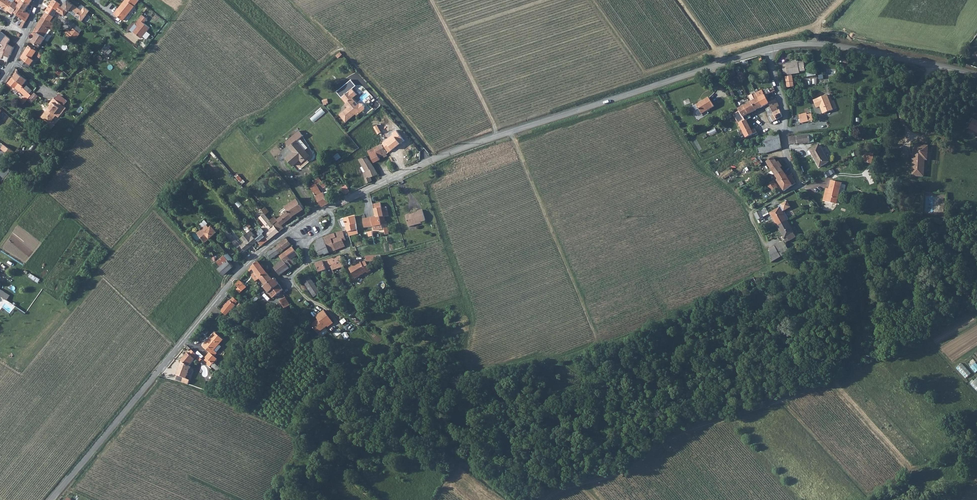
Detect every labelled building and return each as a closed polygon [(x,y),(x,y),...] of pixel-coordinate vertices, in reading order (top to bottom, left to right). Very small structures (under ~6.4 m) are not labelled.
[(6,12),(12,5),(7,0),(0,0),(0,8),(6,12)] [(60,6),(53,0),(50,5),(57,10),(59,7),(60,6)] [(136,0),(122,0),(112,13),(120,20),(136,0)] [(19,6),(25,12),(28,5),(21,1),(19,6)] [(13,3),(12,5),(6,12),(12,16),(13,15),(23,24),(28,16),(25,12),(19,6),(13,3)] [(69,4),(64,11),(81,22),(85,16),(85,15),(87,13),(82,9),(80,12),(69,4)] [(50,5),(41,18),(49,23),(57,10),(50,5)] [(144,19),(138,14),(131,23),(134,26),(130,32),(138,38),(146,27),(140,23),(144,19)] [(53,27),(49,23),(41,18),(30,34),(34,37),(32,39),(39,45),(43,40),(41,38),(46,31),(48,33),(53,27)] [(72,31),(69,29),(64,36),(74,42),(83,29),(76,25),(72,31)] [(102,50),(108,56),(113,50),(107,44),(102,50)] [(33,56),(37,59),(40,56),(35,52),(28,46),(22,54),(30,59),(33,56)] [(11,49),(7,47),(6,48),(3,52),(5,53),(1,60),(6,62),(11,49)] [(22,54),(17,62),(18,63),(27,69),(32,61),(30,59),(22,54)] [(788,66),(790,75),(790,76),(802,73),(802,72),(808,71),(806,63),(800,64),(800,63),(788,65),(788,66)] [(22,85),(26,80),(25,80),(16,72),(12,77),(22,85)] [(793,76),(786,77),(787,88),(794,87),(793,76)] [(18,91),(24,97),(27,94),(23,89),(17,85),(12,81),(10,80),(7,84),(13,89),(14,88),(18,92),(18,91)] [(355,101),(353,98),(358,95),(353,89),(342,98),(347,103),(345,104),(348,107),(340,115),(347,122),(359,111),(362,111),(364,108),(365,105),(363,103),(360,103),(356,106),(353,103),(355,101)] [(775,116),(771,118),(772,121),(774,123),(783,118),(783,117),(773,93),(769,95),(765,97),(769,105),(771,109),(775,116)] [(24,102),(30,96),(27,94),(24,97),(21,100),(24,102)] [(752,104),(759,100),(757,95),(754,97),(753,96),(749,98),(752,104)] [(824,115),(828,113),(837,109),(835,101),(833,102),(830,95),(815,101),(817,108),(822,106),(823,109),(822,109),(824,115)] [(710,96),(697,103),(702,113),(715,106),(710,96)] [(759,100),(763,108),(765,108),(769,105),(765,97),(759,100)] [(53,98),(50,101),(63,111),(65,108),(53,98)] [(759,100),(752,104),(756,112),(763,108),(759,100)] [(58,117),(63,111),(50,101),(48,104),(49,105),(47,108),(47,109),(46,110),(54,118),(55,116),(58,117)] [(749,116),(756,112),(752,104),(739,111),(740,114),(745,121),(750,118),(749,116)] [(315,121),(326,112),(323,109),(312,117),(315,121)] [(51,121),(54,118),(46,110),(42,115),(42,118),(47,122),(51,121)] [(751,132),(749,129),(745,121),(740,114),(733,117),(746,139),(756,134),(755,130),(751,132)] [(745,121),(749,129),(757,125),(761,123),(759,117),(753,120),(750,118),(745,121)] [(968,129),(976,134),(976,121),(974,119),(968,129)] [(382,151),(381,150),(397,134),(393,127),(385,135),(367,146),(369,150),(365,153),(369,159),(382,151)] [(282,140),(294,130),(294,129),(282,140)] [(285,144),(292,138),(297,134),(294,130),(282,140),(285,144)] [(758,150),(758,155),(766,155),(782,150),(780,135),(763,141),(764,149),(758,150)] [(301,149),(292,138),(285,144),(286,145),(285,145),(288,149),(282,155),(287,161),(301,149)] [(5,156),(11,160),(15,154),(4,147),(1,151),(6,154),(5,156)] [(809,152),(818,169),(828,164),(819,147),(809,152)] [(930,148),(916,147),(913,176),(924,177),(926,160),(928,160),(930,148)] [(305,153),(301,149),(287,161),(289,163),(297,156),(299,158),(305,153)] [(361,166),(358,166),(363,179),(368,177),(367,174),(373,171),(361,152),(355,154),(361,166)] [(875,163),(875,155),(865,154),(865,163),(875,163)] [(764,166),(772,180),(784,172),(783,170),(785,168),(782,163),(779,165),(775,159),(764,166)] [(827,178),(836,174),(834,169),(825,173),(827,178)] [(742,175),(744,180),(752,177),(750,172),(742,175)] [(772,180),(776,185),(788,178),(784,172),(772,180)] [(807,182),(813,179),(811,174),(804,177),(807,182)] [(788,178),(776,185),(779,189),(783,193),(793,188),(792,186),(788,178)] [(322,195),(319,190),(318,191),(311,180),(307,183),(317,200),(318,203),(325,199),(322,195)] [(826,193),(825,203),(835,205),(836,200),(839,201),(841,185),(831,183),(829,194),(826,193)] [(769,193),(774,191),(769,184),(765,186),(764,186),(764,187),(764,189),(765,189),(767,190),(769,193)] [(301,205),(294,195),(283,203),(286,208),(289,213),(301,205)] [(785,200),(776,205),(777,207),(768,213),(775,226),(785,220),(780,211),(788,206),(785,200)] [(371,218),(372,220),(372,228),(373,231),(381,229),(380,226),(381,225),(381,218),(389,216),(387,208),(383,208),(382,203),(374,204),(376,211),(375,211),(377,216),(373,217),(373,218),(371,218)] [(286,208),(274,216),(277,221),(278,220),(289,213),(286,208)] [(410,227),(414,226),(422,223),(422,222),(426,221),(424,210),(419,211),(419,213),(407,216),(410,227)] [(754,214),(755,217),(757,221),(763,219),(760,211),(754,214)] [(270,212),(264,216),(268,220),(273,217),(270,212)] [(276,230),(268,220),(264,216),(262,213),(256,218),(257,219),(264,227),(264,228),(263,227),(263,228),(262,229),(260,231),(265,237),(266,238),(276,230)] [(277,221),(274,216),(273,217),(268,220),(276,230),(281,225),(278,220),(277,221)] [(344,221),(347,228),(356,225),(355,218),(344,221)] [(372,228),(372,220),(371,218),(363,220),(365,229),(372,228)] [(783,239),(792,233),(785,220),(775,226),(783,239)] [(192,227),(201,236),(208,229),(201,222),(199,225),(196,223),(192,227)] [(347,228),(349,234),(358,231),(356,225),(347,228)] [(253,235),(260,242),(265,237),(260,231),(262,229),(259,226),(255,229),(257,232),(253,235)] [(188,232),(196,240),(201,236),(192,227),(188,232)] [(243,248),(254,238),(251,235),(253,234),(251,232),(250,230),(248,228),(239,235),(243,240),(239,243),(243,248)] [(346,240),(344,236),(342,231),(334,233),(335,238),(326,240),(324,235),(321,236),(328,254),(338,251),(338,250),(336,247),(343,244),(343,242),(346,240)] [(230,233),(226,236),(231,241),(235,238),(230,233)] [(324,256),(328,254),(321,236),(316,237),(318,244),(313,246),(318,257),(323,255),(324,256)] [(290,245),(286,239),(274,248),(278,254),(290,245)] [(772,247),(767,249),(767,263),(778,258),(772,247)] [(278,254),(274,248),(266,254),(270,260),(278,254)] [(290,260),(297,256),(292,248),(285,253),(290,260)] [(301,261),(297,256),(290,260),(285,253),(278,258),(282,263),(284,265),(287,263),(291,268),(301,261)] [(219,269),(225,276),(235,268),(224,256),(218,262),(222,267),(219,269)] [(332,270),(343,267),(343,266),(340,257),(316,265),(319,272),(321,271),(322,275),(327,273),(326,270),(331,268),(332,270)] [(265,271),(258,261),(250,268),(254,273),(259,279),(267,273),(265,271)] [(350,269),(356,278),(367,271),(367,272),(372,270),(366,261),(363,263),(362,262),(350,269)] [(284,265),(282,263),(273,270),(278,278),(291,268),(287,263),(284,265)] [(251,275),(251,277),(255,283),(259,279),(254,273),(251,275)] [(264,287),(272,280),(267,273),(259,279),(264,287)] [(314,297),(319,294),(321,292),(310,278),(309,276),(303,280),(304,282),(314,297)] [(271,299),(281,291),(283,290),(274,279),(272,280),(264,287),(262,288),(271,299)] [(239,294),(245,288),(242,285),(238,289),(236,291),(239,294)] [(285,308),(288,305),(290,304),(285,297),(280,301),(285,308)] [(228,301),(219,312),(223,316),(227,312),(228,312),(233,306),(228,301)] [(235,319),(243,309),(239,305),(236,308),(237,309),(234,313),(233,312),(231,315),(235,319)] [(311,326),(316,331),(319,333),(328,326),(327,324),(332,320),(324,310),(315,316),(319,321),(317,323),(316,322),(311,326)] [(211,363),(210,364),(217,371),(220,368),(213,362),(215,359),(212,356),(215,353),(212,350),(221,340),(213,333),(201,346),(207,352),(203,357),(204,358),(211,363)] [(178,359),(180,360),(186,366),(187,365),(196,355),(188,348),(178,359)] [(976,372),(976,363),(973,359),(968,363),(976,373),(976,372)] [(177,375),(175,380),(184,382),(188,365),(187,365),(186,366),(180,360),(176,374),(177,375)]
